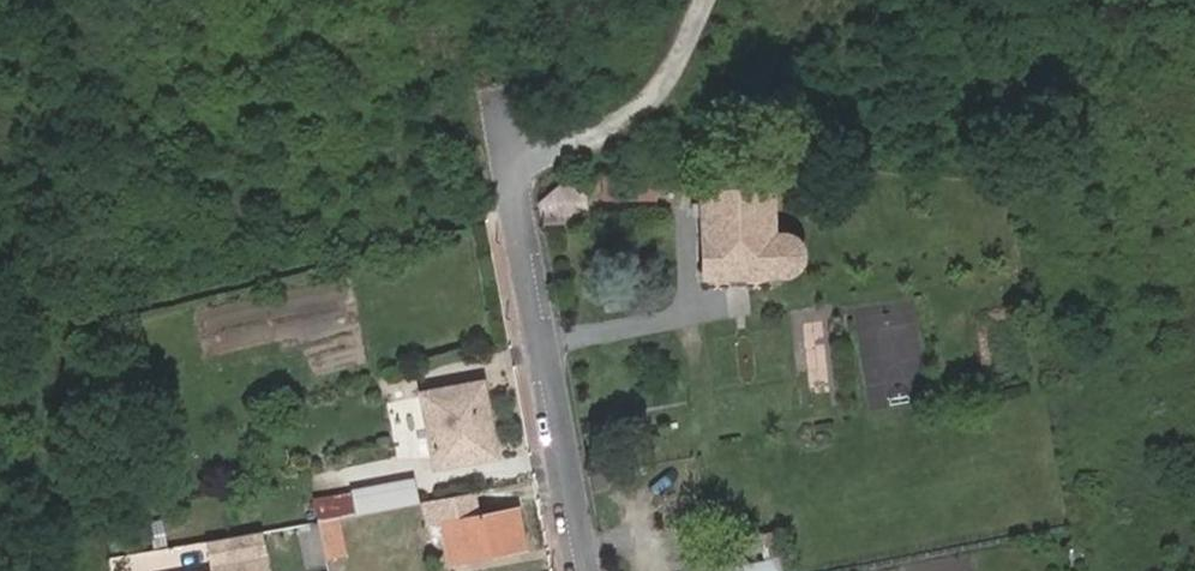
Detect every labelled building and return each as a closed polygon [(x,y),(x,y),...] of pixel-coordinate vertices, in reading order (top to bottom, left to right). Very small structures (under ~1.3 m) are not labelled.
[(562,181),(538,206),(542,226),(585,224),(585,181),(562,181)] [(770,236),(767,187),(699,190),(702,277),(786,275),(787,276),(788,275),(789,274),(790,274),(791,274),(792,273),(793,272),(794,272),(795,271),(796,270),(796,269),(797,268),(798,267),(799,266),(799,265),(800,263),(800,261),(801,260),(801,259),(801,258),(801,257),(801,255),(801,254),(801,253),(801,251),(800,250),(800,249),(800,248),(799,247),(798,245),(797,245),(797,244),(796,243),(796,242),(795,242),(794,240),(793,240),(792,239),(791,238),(790,238),(789,238),(787,237),(786,236),(785,236),(784,236),(770,236)] [(461,453),(493,448),(480,386),(423,397),(436,468),(463,464),(461,453)] [(495,458),(493,448),(461,453),(463,464),(495,458)] [(315,501),(319,520),(336,518),(417,504),(413,480),(353,491),(353,495),(315,501)] [(427,508),(430,519),(463,513),(461,502),(427,508)] [(515,509),(428,525),(431,540),(445,537),(447,552),(462,550),(464,561),(524,551),(515,509)] [(336,518),(319,520),(320,524),(322,535),(327,561),(329,570),(346,570),(336,518)] [(322,535),(320,524),(302,527),(309,564),(327,561),(322,535)] [(264,531),(229,536),(233,560),(268,554),(264,531)] [(783,560),(723,570),(785,570),(783,560)]
